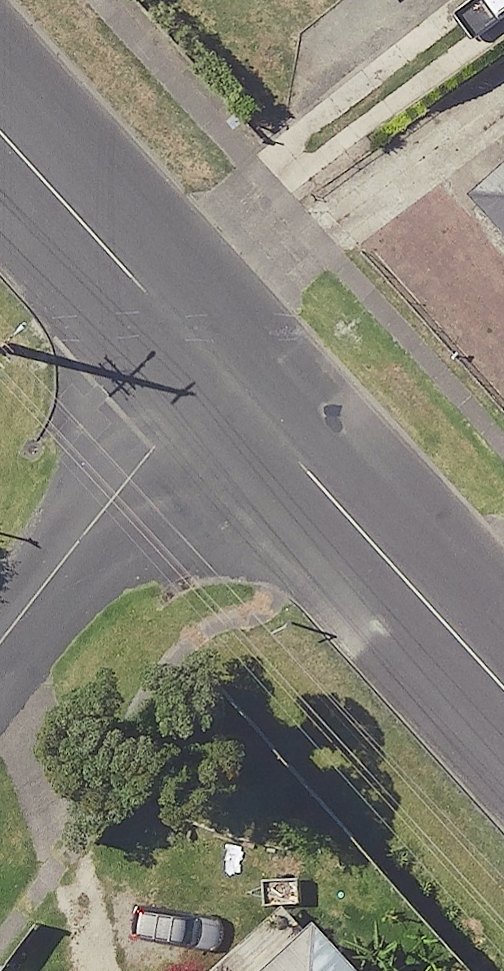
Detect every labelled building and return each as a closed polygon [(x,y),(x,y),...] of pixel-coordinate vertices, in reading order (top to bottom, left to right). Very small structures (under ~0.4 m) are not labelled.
[(468,187),(503,227),(503,154),(468,187)] [(314,911),(248,970),(370,970),(314,911)]
